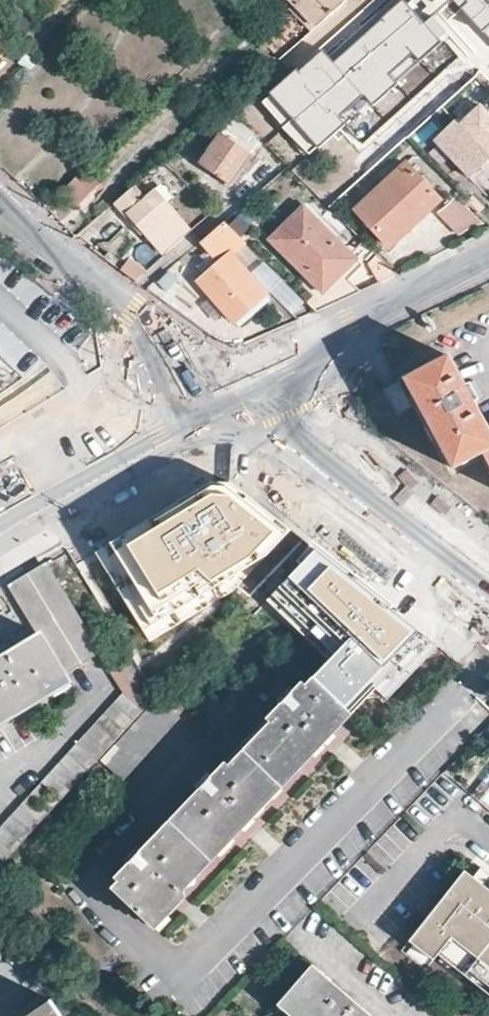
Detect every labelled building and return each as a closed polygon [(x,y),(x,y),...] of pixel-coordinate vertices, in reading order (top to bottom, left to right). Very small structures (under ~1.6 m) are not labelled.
[(296,4),(292,8),(312,29),(342,0),(292,0),(296,4)] [(383,8),(391,16),(402,5),(433,38),(436,42),(464,14),(450,0),(391,0),(383,8)] [(433,38),(402,5),(391,16),(422,49),(433,38)] [(355,12),(330,36),(343,51),(334,59),(328,52),(315,63),(368,123),(405,89),(364,43),(375,32),(373,31),(378,27),(374,22),(369,26),(355,12)] [(434,140),(454,163),(457,160),(461,165),(458,168),(468,179),(488,160),(488,116),(480,106),(459,125),(455,121),(434,140)] [(221,133),(199,163),(227,183),(233,175),(236,171),(243,164),(240,162),(246,153),(250,156),(252,153),(221,133)] [(404,162),(354,207),(387,244),(438,199),(404,162)] [(86,165),(62,189),(77,204),(101,180),(86,165)] [(134,186),(114,203),(136,229),(139,226),(162,253),(189,229),(154,188),(144,196),(134,186)] [(459,198),(440,213),(459,238),(478,222),(459,198)] [(300,206),(269,240),(323,292),(338,276),(345,283),(362,265),(300,206)] [(245,241),(224,220),(198,240),(217,263),(198,280),(234,320),(265,293),(231,254),(245,241)] [(396,275),(374,253),(373,255),(365,263),(376,281),(377,283),(396,275)] [(163,298),(179,283),(169,272),(152,287),(163,298)] [(473,404),(484,398),(480,390),(476,383),(465,388),(449,356),(405,380),(452,470),(483,453),(488,464),(488,435),(473,404)] [(392,387),(385,391),(397,415),(411,408),(399,384),(392,387)] [(150,518),(97,549),(151,637),(217,598),(211,586),(271,549),(291,528),(242,491),(230,481),(214,480),(150,518)] [(434,638),(314,547),(268,596),(332,657),(315,674),(349,706),(374,681),(384,691),(434,638)] [(51,689),(54,693),(72,682),(73,684),(74,682),(66,668),(98,648),(47,563),(11,584),(40,633),(2,657),(0,655),(0,721),(51,689)] [(439,601),(426,627),(456,641),(469,615),(439,601)] [(159,693),(128,644),(104,659),(122,692),(3,824),(0,827),(0,867),(159,693)] [(349,706),(315,674),(300,690),(292,682),(279,696),(286,704),(218,777),(210,769),(197,783),(204,791),(148,850),(141,843),(127,858),(135,865),(115,886),(153,923),(186,888),(182,883),(253,808),(349,706)] [(127,777),(182,716),(161,696),(106,758),(127,777)] [(484,863),(475,874),(466,867),(410,937),(434,957),(439,951),(447,941),(488,975),(488,868),(484,863)] [(447,941),(439,951),(488,991),(488,975),(447,941)] [(315,963),(280,1003),(295,1015),(376,1015),(315,963)] [(53,998),(27,1015),(65,1015),(53,998)]
